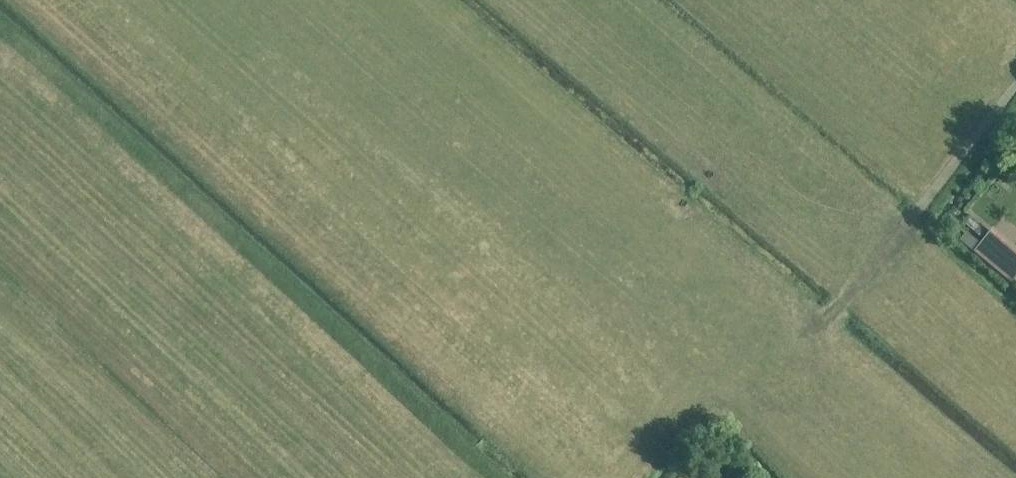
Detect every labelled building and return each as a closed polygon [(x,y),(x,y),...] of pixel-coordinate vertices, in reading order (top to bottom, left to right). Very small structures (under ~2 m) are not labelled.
[(973,253),(1011,285),(1015,279),(1015,250),(993,230),(973,253)]
